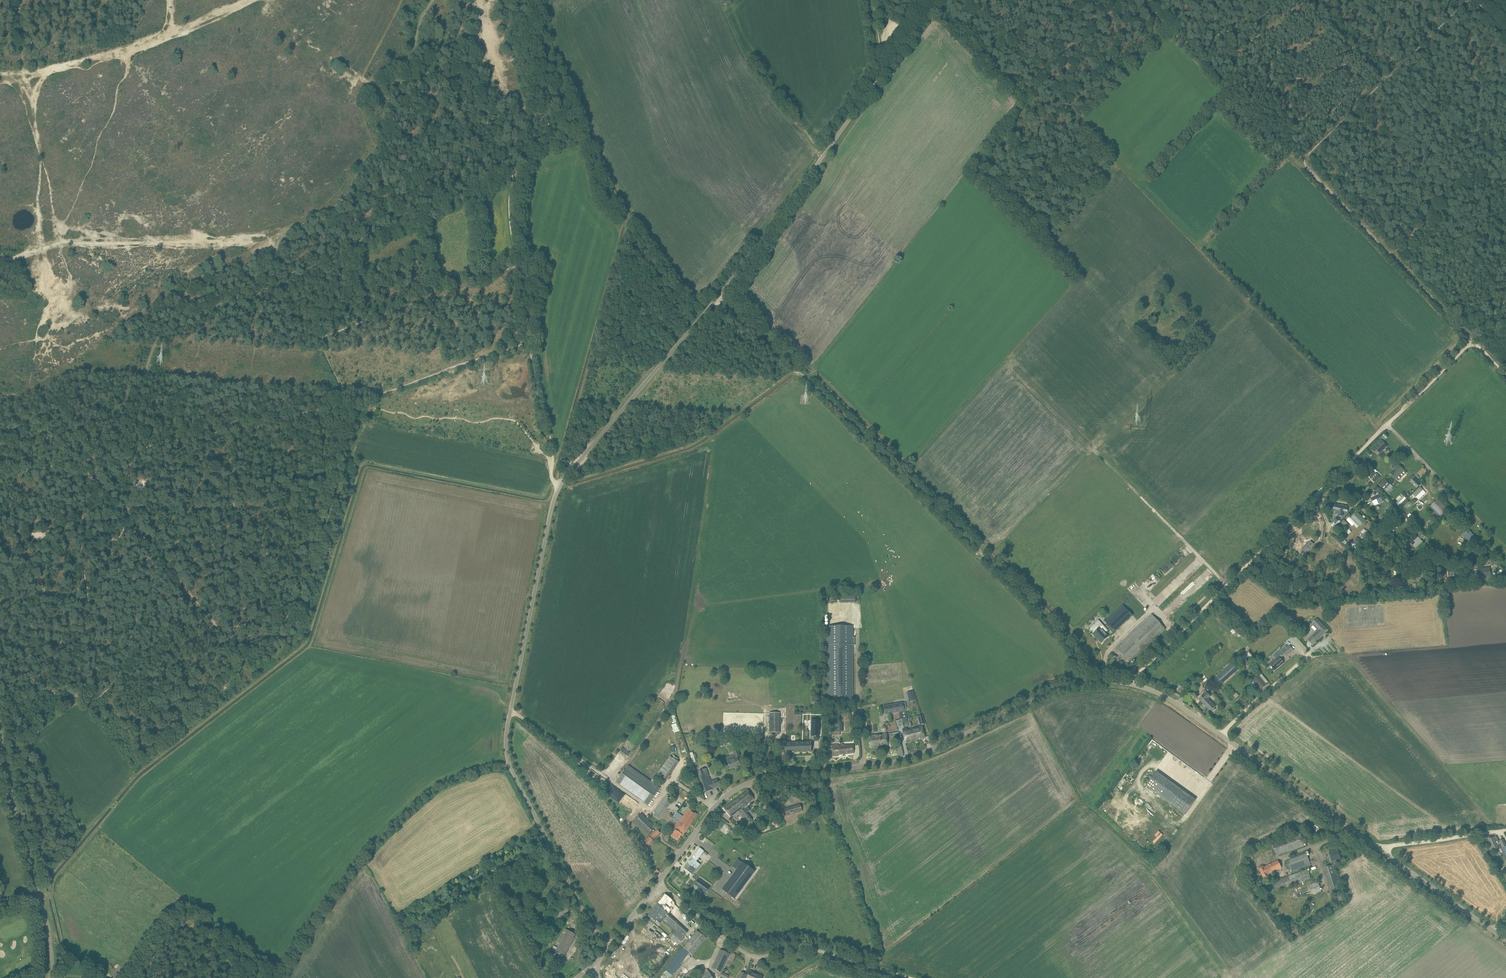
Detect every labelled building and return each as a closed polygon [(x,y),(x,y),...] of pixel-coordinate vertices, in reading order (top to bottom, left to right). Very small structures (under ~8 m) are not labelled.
[(1384,451),(1388,446),(1382,440),(1373,449),(1375,452),(1380,447),(1384,451)] [(1364,458),(1358,464),(1360,466),(1360,467),(1366,473),(1367,471),(1365,469),(1367,466),(1367,464),(1369,462),(1364,458)] [(1399,465),(1390,473),(1396,478),(1398,480),(1399,480),(1401,478),(1406,473),(1404,470),(1399,465)] [(1379,477),(1377,475),(1376,477),(1374,475),(1375,474),(1373,472),(1369,476),(1370,477),(1369,478),(1375,483),(1378,479),(1378,478),(1379,477)] [(1415,476),(1412,479),(1418,486),(1421,483),(1415,476)] [(1379,485),(1384,490),(1390,484),(1385,479),(1379,485)] [(1413,494),(1417,497),(1423,491),(1419,487),(1413,494)] [(1373,492),(1369,494),(1370,498),(1372,501),(1374,505),(1378,503),(1378,502),(1382,500),(1379,494),(1375,495),(1374,494),(1373,492)] [(1395,504),(1398,506),(1407,498),(1404,495),(1395,504)] [(1403,505),(1408,510),(1414,505),(1409,499),(1403,505)] [(1436,502),(1430,506),(1431,507),(1431,508),(1432,510),(1433,509),(1440,517),(1446,511),(1443,507),(1444,506),(1439,500),(1436,502)] [(1347,512),(1348,509),(1334,506),(1333,509),(1336,510),(1335,515),(1342,516),(1343,512),(1347,512)] [(1356,522),(1358,520),(1362,525),(1366,521),(1358,512),(1352,517),(1356,522)] [(1446,521),(1444,523),(1447,526),(1454,520),(1450,517),(1448,519),(1446,517),(1444,519),(1446,521)] [(1417,518),(1413,521),(1419,526),(1422,523),(1417,518)] [(1345,520),(1339,525),(1342,528),(1348,523),(1345,520)] [(1469,540),(1463,545),(1467,550),(1472,546),(1477,540),(1475,539),(1468,530),(1463,534),(1466,537),(1467,537),(1469,540)] [(1421,540),(1416,534),(1409,541),(1413,545),(1416,542),(1417,543),(1421,540)] [(1328,540),(1336,544),(1338,540),(1330,536),(1328,540)] [(1358,538),(1354,542),(1358,546),(1362,541),(1358,538)] [(1481,549),(1480,548),(1481,547),(1478,544),(1477,546),(1476,545),(1472,551),(1477,554),(1481,549)] [(1477,571),(1478,578),(1490,577),(1489,570),(1477,571)] [(1364,581),(1361,581),(1361,580),(1356,580),(1357,586),(1344,587),(1344,591),(1357,590),(1357,593),(1365,593),(1364,581)] [(855,594),(840,594),(840,602),(855,602),(855,594)] [(1116,648),(1130,663),(1166,629),(1152,614),(1116,648)] [(1119,628),(1111,619),(1107,623),(1115,632),(1119,628)] [(1311,637),(1308,640),(1312,645),(1328,630),(1324,626),(1317,619),(1313,622),(1319,629),(1318,630),(1311,637)] [(1224,620),(1221,625),(1230,630),(1233,625),(1224,620)] [(1098,622),(1091,629),(1095,633),(1094,635),(1101,643),(1108,636),(1105,633),(1107,631),(1098,622)] [(833,700),(853,700),(853,670),(852,628),(852,626),(833,626),(828,626),(828,700),(833,700)] [(1276,659),(1269,664),(1274,670),(1284,663),(1280,659),(1281,658),(1284,656),(1284,655),(1285,655),(1284,654),(1282,652),(1287,648),(1288,647),(1286,645),(1285,646),(1281,650),(1280,649),(1273,655),(1276,659)] [(1287,648),(1282,652),(1284,654),(1286,652),(1288,654),(1289,654),(1289,653),(1293,650),(1289,646),(1288,647),(1287,648)] [(1220,684),(1222,683),(1238,669),(1232,663),(1216,677),(1215,679),(1215,681),(1216,683),(1218,684),(1220,684)] [(1260,690),(1267,685),(1259,675),(1252,681),(1253,680),(1261,689),(1260,690)] [(909,701),(916,700),(914,690),(907,691),(909,701)] [(1211,696),(1207,692),(1204,695),(1204,694),(1199,699),(1210,712),(1211,711),(1212,712),(1215,709),(1214,708),(1216,706),(1208,699),(1211,696)] [(898,703),(883,706),(885,715),(899,712),(900,720),(902,719),(907,718),(905,710),(907,710),(906,702),(898,703)] [(843,716),(845,716),(845,720),(851,719),(851,711),(842,712),(843,716)] [(769,732),(780,733),(780,713),(769,713),(769,732)] [(832,732),(840,732),(839,723),(831,724),(832,732)] [(925,737),(921,726),(911,729),(914,740),(925,737)] [(907,728),(902,730),(906,742),(914,740),(911,729),(907,730),(907,728)] [(882,746),(887,746),(887,741),(886,734),(870,736),(871,742),(872,747),(874,747),(873,746),(882,745),(882,746)] [(785,743),(785,748),(785,753),(811,752),(810,742),(785,743)] [(838,755),(849,754),(854,753),(853,748),(853,744),(837,745),(837,744),(832,744),(832,757),(838,756),(838,755)] [(728,765),(727,765),(728,769),(730,768),(730,769),(736,767),(736,769),(740,767),(739,765),(740,765),(739,763),(738,760),(737,759),(737,757),(739,757),(737,750),(734,751),(735,755),(734,755),(731,756),(733,760),(728,762),(727,762),(728,764),(728,765)] [(670,755),(656,776),(665,782),(679,761),(670,755)] [(648,805),(660,788),(628,765),(616,782),(648,805)] [(704,787),(706,792),(719,786),(718,782),(716,779),(710,781),(706,768),(698,771),(704,787)] [(741,808),(742,809),(747,805),(747,804),(754,798),(748,790),(735,800),(734,799),(724,808),(731,817),(741,808)] [(653,813),(660,818),(668,807),(665,805),(671,797),(667,794),(653,813)] [(1189,794),(1178,809),(1186,814),(1196,799),(1189,794)] [(619,803),(632,810),(637,802),(628,796),(626,799),(625,798),(623,801),(621,800),(619,803)] [(801,809),(800,804),(784,809),(786,814),(786,816),(802,811),(801,809)] [(683,835),(697,814),(689,809),(675,829),(671,836),(678,841),(682,834),(683,835)] [(648,835),(656,827),(641,813),(634,821),(648,835)] [(714,826),(720,830),(725,823),(719,819),(714,826)] [(654,839),(660,833),(656,829),(650,835),(654,839)] [(1276,856),(1305,846),(1300,833),(1272,843),(1276,856)] [(647,848),(654,841),(649,836),(642,843),(647,848)] [(1490,839),(1490,838),(1489,839),(1488,839),(1489,842),(1494,851),(1497,850),(1502,848),(1505,854),(1505,857),(1505,845),(1503,839),(1499,841),(1496,836),(1490,839)] [(704,851),(700,847),(684,868),(692,874),(708,854),(704,851)] [(1332,861),(1340,859),(1338,850),(1329,853),(1332,861)] [(1306,852),(1291,858),(1291,859),(1288,861),(1289,863),(1290,867),(1292,872),(1311,865),(1306,852)] [(1269,876),(1268,874),(1282,867),(1278,860),(1268,865),(1264,867),(1263,865),(1258,868),(1264,879),(1269,876)] [(723,889),(735,898),(755,871),(743,862),(723,889)] [(1340,891),(1333,865),(1325,867),(1333,893),(1340,891)] [(1306,880),(1311,878),(1307,869),(1273,882),(1276,891),(1306,880)] [(695,884),(706,892),(710,887),(698,879),(695,884)] [(1318,882),(1313,883),(1308,885),(1311,894),(1321,891),(1318,882)] [(692,886),(704,895),(706,893),(693,883),(692,886)] [(616,898),(607,910),(614,915),(622,905),(620,903),(624,897),(613,889),(609,894),(616,898)] [(648,915),(655,922),(660,915),(663,918),(675,904),(672,901),(673,900),(665,894),(648,915)] [(1342,894),(1332,897),(1335,906),(1345,903),(1342,894)] [(563,920),(570,907),(565,904),(558,917),(563,920)] [(547,914),(544,909),(536,914),(538,919),(547,914)] [(669,914),(663,920),(674,930),(680,924),(669,914)] [(1286,930),(1289,938),(1299,935),(1297,926),(1286,930)] [(576,935),(565,929),(557,943),(560,944),(555,952),(564,957),(576,935)] [(635,937),(632,940),(633,941),(632,941),(639,947),(642,943),(645,946),(647,944),(650,946),(654,940),(651,938),(652,938),(645,932),(644,934),(640,931),(637,934),(637,935),(636,937),(635,937)] [(655,931),(652,934),(659,939),(662,936),(655,931)] [(683,948),(693,955),(706,938),(697,931),(683,948)] [(671,938),(678,944),(684,939),(676,932),(671,938)] [(416,941),(414,938),(410,941),(412,944),(414,948),(419,946),(416,941)] [(682,948),(677,954),(685,959),(689,953),(682,948)] [(721,971),(729,953),(720,949),(712,967),(721,971)] [(672,961),(665,971),(672,976),(679,966),(685,959),(677,954),(672,961)] [(707,969),(701,972),(698,967),(684,975),(686,977),(713,977),(707,969)] [(622,972),(618,969),(615,973),(619,976),(621,977),(620,977),(630,977),(622,972)]
